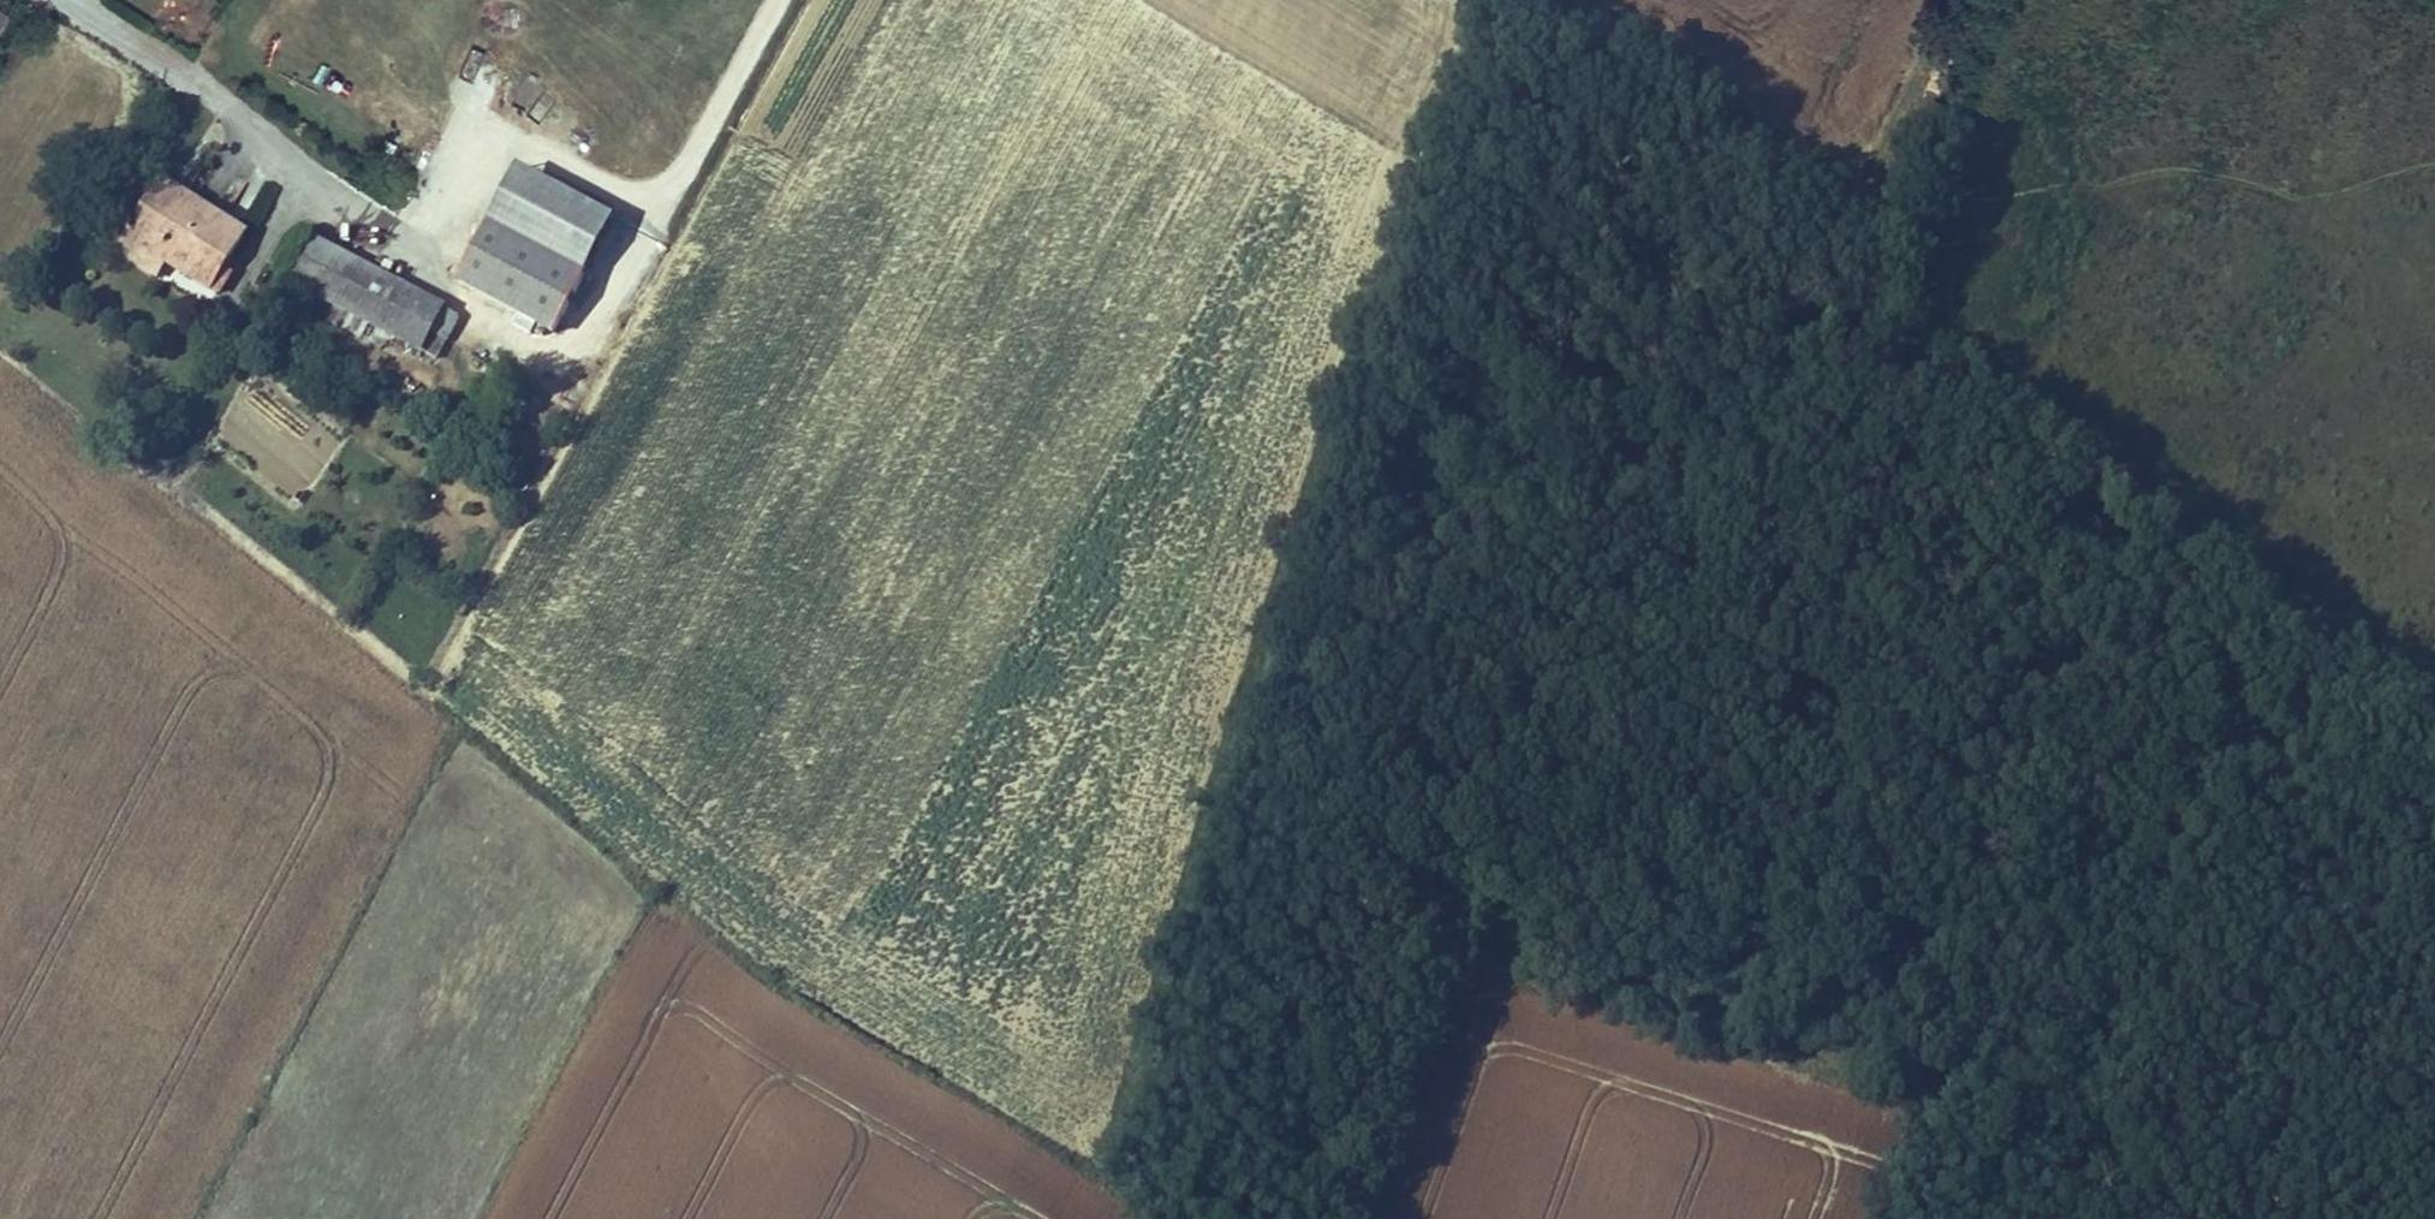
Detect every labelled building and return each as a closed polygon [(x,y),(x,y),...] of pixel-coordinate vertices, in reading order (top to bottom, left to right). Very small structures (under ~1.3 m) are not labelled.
[(191,202),(171,193),(161,216),(181,225),(191,202)] [(571,306),(597,246),(497,201),(470,261),(571,306)] [(181,225),(161,216),(145,253),(228,290),(257,231),(191,202),(181,225)] [(437,336),(458,289),(325,229),(303,276),(437,336)]
